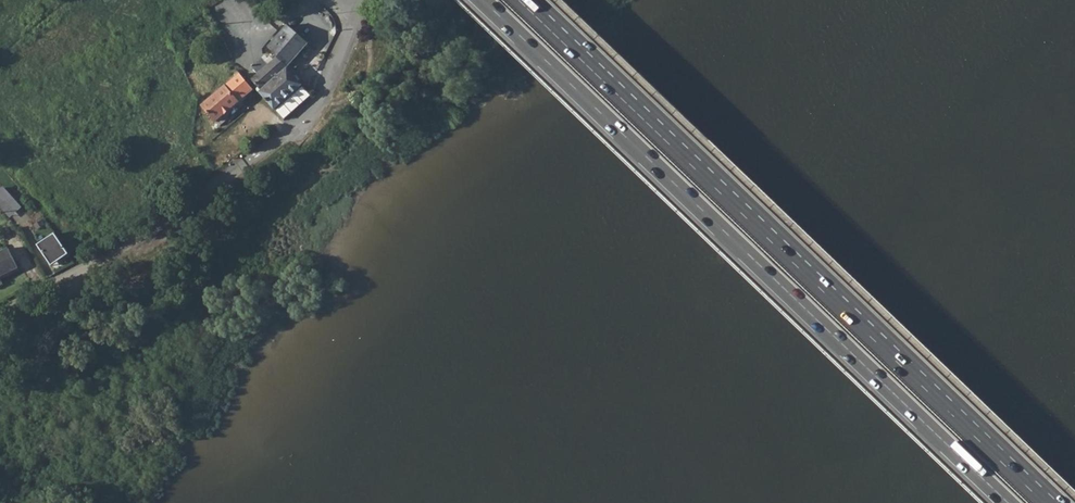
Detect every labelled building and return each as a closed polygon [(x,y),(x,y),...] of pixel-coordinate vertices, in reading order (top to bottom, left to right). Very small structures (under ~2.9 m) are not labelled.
[(264,58),(253,68),(259,75),(253,80),(260,88),(258,90),(281,116),(309,91),(289,68),(310,44),(288,25),(269,47),(278,58),(270,65),(264,58)] [(241,74),(204,106),(221,126),(246,104),(243,100),(255,90),(241,74)] [(0,189),(0,203),(10,195),(3,186),(0,189)] [(0,203),(0,206),(9,216),(20,206),(10,195),(0,203)] [(35,227),(45,235),(50,228),(40,220),(35,227)] [(70,255),(56,234),(39,245),(53,266),(70,255)] [(0,253),(0,277),(19,268),(9,249),(0,253)]
